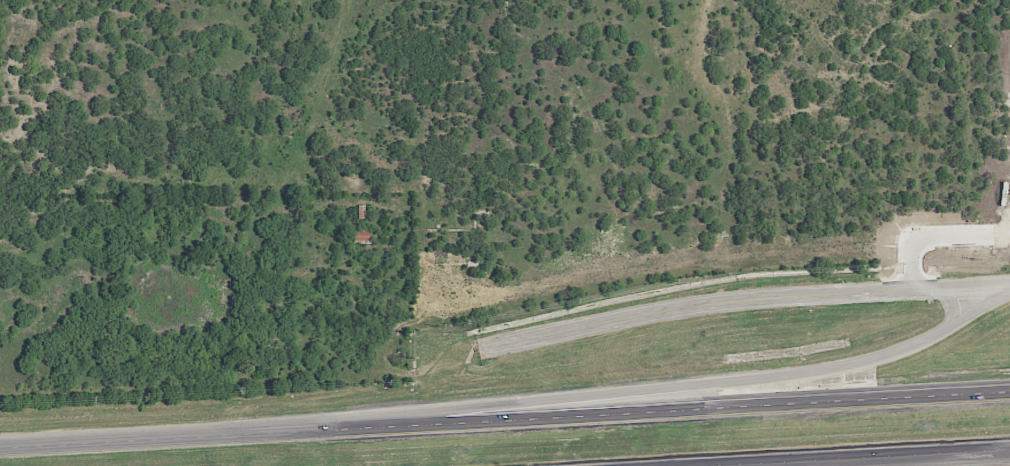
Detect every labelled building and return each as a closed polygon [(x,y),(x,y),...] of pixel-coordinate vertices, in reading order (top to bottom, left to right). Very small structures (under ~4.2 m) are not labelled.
[(357,204),(356,217),(364,217),(364,204),(357,204)] [(353,226),(353,243),(370,243),(370,226),(353,226)]
